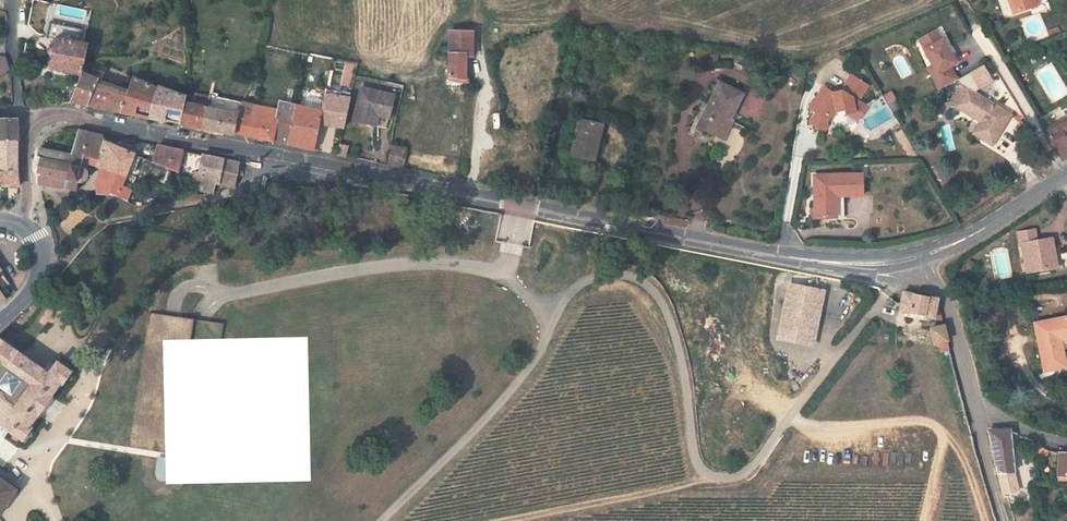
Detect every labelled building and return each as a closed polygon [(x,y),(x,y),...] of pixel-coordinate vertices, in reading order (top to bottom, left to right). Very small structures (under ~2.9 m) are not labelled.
[(1021,10),(1018,0),(996,0),(1002,17),(1021,10)] [(454,54),(459,54),(461,54),(461,31),(438,31),(438,74),(454,77),(454,54)] [(911,51),(927,42),(922,32),(905,42),(911,51)] [(71,42),(40,37),(36,65),(65,72),(71,42)] [(918,78),(926,92),(943,82),(936,69),(942,65),(928,41),(927,42),(911,51),(909,52),(919,68),(923,75),(918,78)] [(18,49),(19,63),(27,62),(27,49),(18,49)] [(342,85),(350,86),(352,64),(345,63),(342,85)] [(110,109),(117,83),(86,76),(88,66),(74,64),(73,73),(65,72),(60,100),(64,99),(110,109)] [(919,68),(914,71),(918,78),(923,75),(919,68)] [(850,116),(856,106),(847,101),(856,86),(839,75),(829,91),(820,93),(809,87),(797,108),(804,112),(798,122),(812,130),(815,126),(813,121),(817,115),(820,117),(823,112),(832,110),(833,114),(835,114),(844,112),(850,116)] [(140,115),(147,87),(118,77),(117,83),(110,109),(140,115)] [(688,127),(706,136),(715,118),(719,120),(732,94),(709,83),(688,127)] [(179,95),(148,85),(147,87),(140,115),(172,122),(177,101),(179,95)] [(944,93),(951,96),(954,91),(947,87),(944,93)] [(340,123),(360,127),(374,130),(382,97),(347,90),(340,123)] [(891,90),(882,94),(891,113),(900,109),(891,90)] [(979,149),(998,118),(954,91),(951,96),(944,93),(937,104),(943,108),(944,112),(968,126),(961,138),(979,149)] [(172,122),(196,126),(202,97),(184,93),(185,102),(177,101),(172,122)] [(305,125),(328,129),(334,101),(312,96),(308,113),(305,125)] [(855,104),(863,114),(873,108),(876,106),(870,96),(855,104)] [(196,126),(224,132),(228,115),(240,116),(241,105),(202,97),(196,126)] [(228,115),(224,132),(277,143),(284,108),(269,105),(267,111),(241,105),(240,116),(228,115)] [(305,125),(308,113),(284,108),(277,143),(300,148),(305,125)] [(1055,121),(1032,134),(1049,161),(1062,153),(1056,142),(1066,135),(1066,109),(1054,117),(1055,121)] [(844,112),(835,114),(846,121),(850,116),(844,112)] [(879,118),(864,127),(869,135),(887,125),(882,116),(879,118)] [(559,157),(583,163),(585,153),(588,154),(595,127),(568,120),(559,157)] [(91,135),(79,133),(71,156),(82,161),(78,173),(87,178),(76,207),(128,204),(127,193),(122,191),(135,158),(91,135)] [(375,164),(391,168),(397,142),(381,139),(375,164)] [(333,145),(324,143),(322,153),(331,155),(333,145)] [(181,155),(156,150),(153,168),(178,173),(181,155)] [(76,178),(78,173),(82,161),(71,156),(68,165),(40,155),(39,160),(35,159),(26,184),(30,186),(28,192),(64,207),(68,194),(73,193),(78,182),(76,178)] [(236,190),(239,167),(202,159),(181,155),(178,173),(193,180),(202,184),(200,198),(213,196),(214,189),(236,190)] [(851,175),(805,176),(805,219),(825,219),(825,192),(852,192),(851,175)] [(852,198),(852,192),(825,192),(825,219),(834,219),(834,198),(852,198)] [(1016,277),(1046,273),(1041,244),(1027,246),(1026,236),(1008,238),(1010,249),(1012,248),(1016,277)] [(775,291),(765,345),(803,352),(810,312),(777,306),(780,292),(775,291)] [(780,292),(777,306),(810,312),(813,298),(780,292)] [(891,298),(889,308),(888,317),(932,325),(926,307),(922,305),(891,298)] [(1057,375),(1054,348),(1053,343),(1066,341),(1066,325),(1029,329),(1035,378),(1057,375)] [(941,352),(933,328),(920,333),(925,347),(930,346),(933,354),(941,352)] [(20,442),(29,430),(25,427),(57,386),(58,387),(70,372),(54,359),(44,372),(0,339),(0,427),(20,442)] [(937,357),(943,376),(952,373),(947,354),(937,357)] [(801,383),(813,369),(803,361),(792,375),(801,383)] [(988,434),(990,451),(996,474),(1020,469),(1012,431),(1003,430),(988,434)] [(152,479),(168,482),(172,459),(156,457),(152,479)] [(17,490),(0,476),(0,512),(17,490)]
